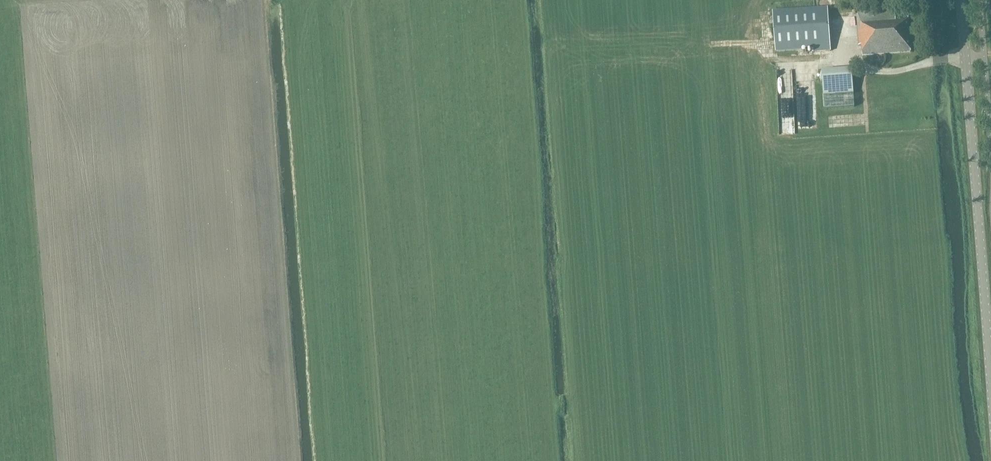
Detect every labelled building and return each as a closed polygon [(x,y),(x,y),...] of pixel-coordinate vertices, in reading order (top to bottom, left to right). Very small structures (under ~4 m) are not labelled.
[(826,8),(773,12),(775,52),(807,50),(807,53),(829,51),(826,8)] [(895,9),(857,11),(859,46),(862,46),(862,56),(911,52),(908,18),(896,19),(895,9)] [(821,71),(823,95),(824,109),(854,107),(852,69),(821,71)] [(792,70),(791,122),(806,122),(807,70),(792,70)] [(774,123),(786,122),(785,101),(773,102),(774,123)]
